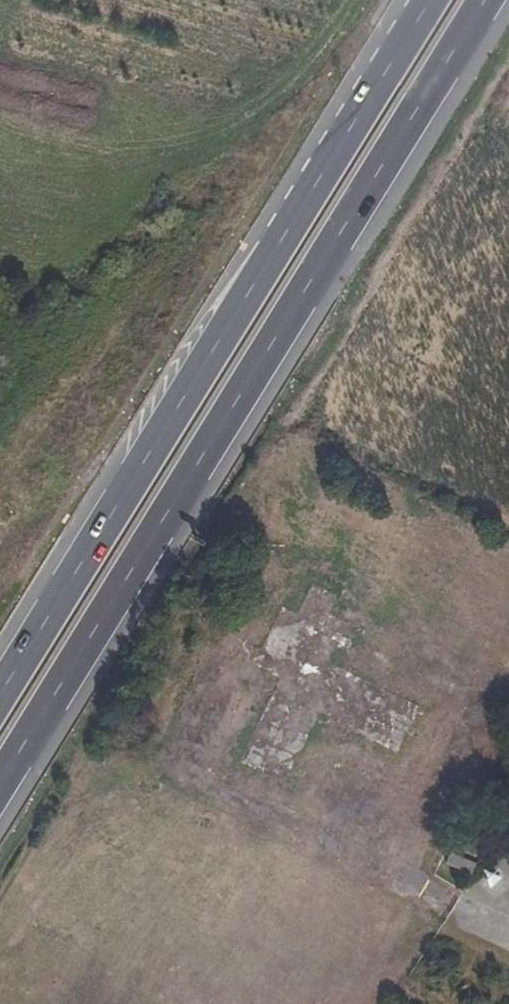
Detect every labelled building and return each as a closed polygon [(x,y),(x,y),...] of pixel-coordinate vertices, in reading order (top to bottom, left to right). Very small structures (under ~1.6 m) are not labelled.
[(468,878),(474,865),(448,854),(442,867),(468,878)] [(450,895),(461,884),(443,878),(437,891),(450,895)] [(467,903),(473,891),(461,884),(450,895),(467,903)]
